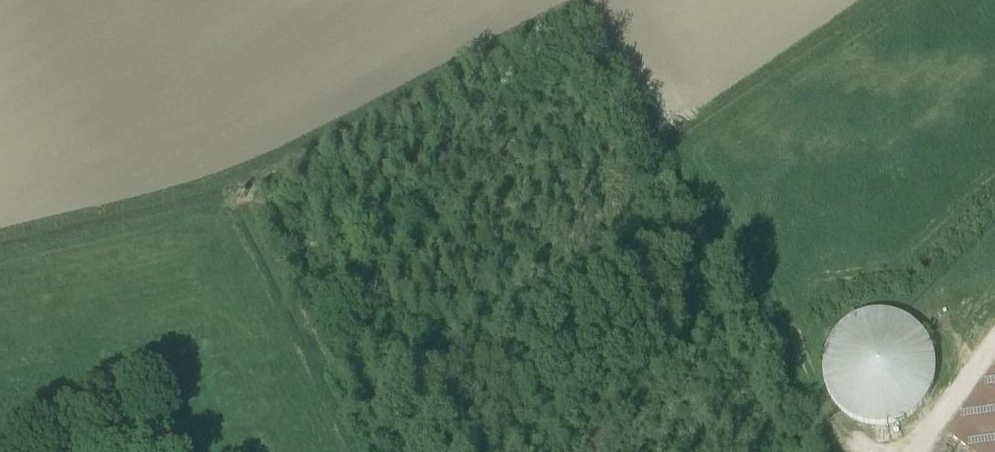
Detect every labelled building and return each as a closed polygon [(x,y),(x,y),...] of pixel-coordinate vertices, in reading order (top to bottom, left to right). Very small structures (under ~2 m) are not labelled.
[(931,390),(935,368),(930,347),(918,328),(899,316),(878,312),(856,317),(838,329),(826,348),(822,369),(827,391),(839,409),(858,421),(879,425),(901,421),(919,408),(931,390)] [(948,435),(971,451),(994,451),(994,370),(948,435)]
